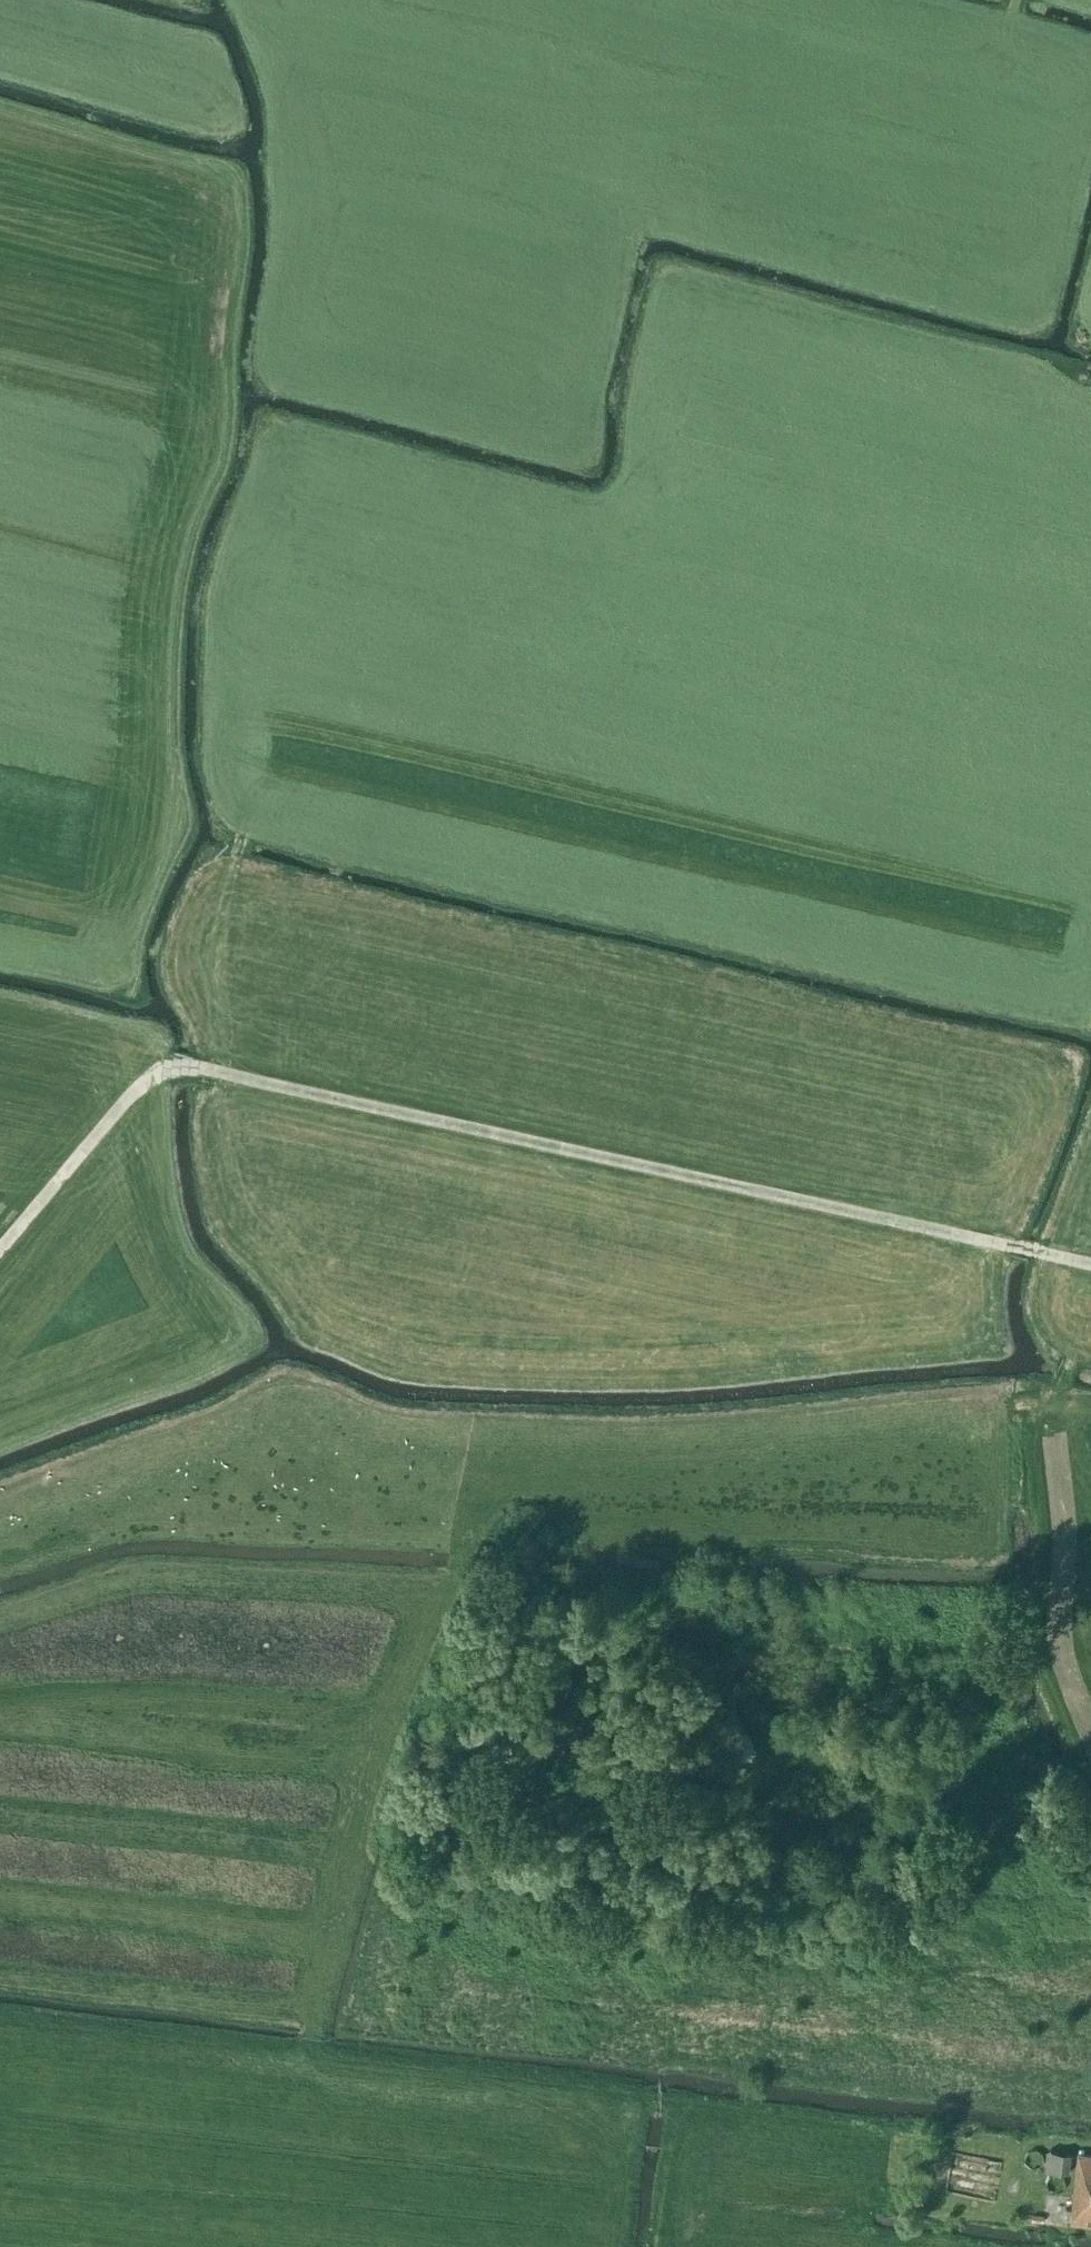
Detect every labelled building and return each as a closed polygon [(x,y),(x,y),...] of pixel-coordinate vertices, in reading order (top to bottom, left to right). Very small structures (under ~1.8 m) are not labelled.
[(1070,2154),(1052,2152),(1050,2173),(1067,2175),(1070,2154)] [(1090,2224),(1090,2155),(1078,2154),(1070,2221),(1090,2224)]
